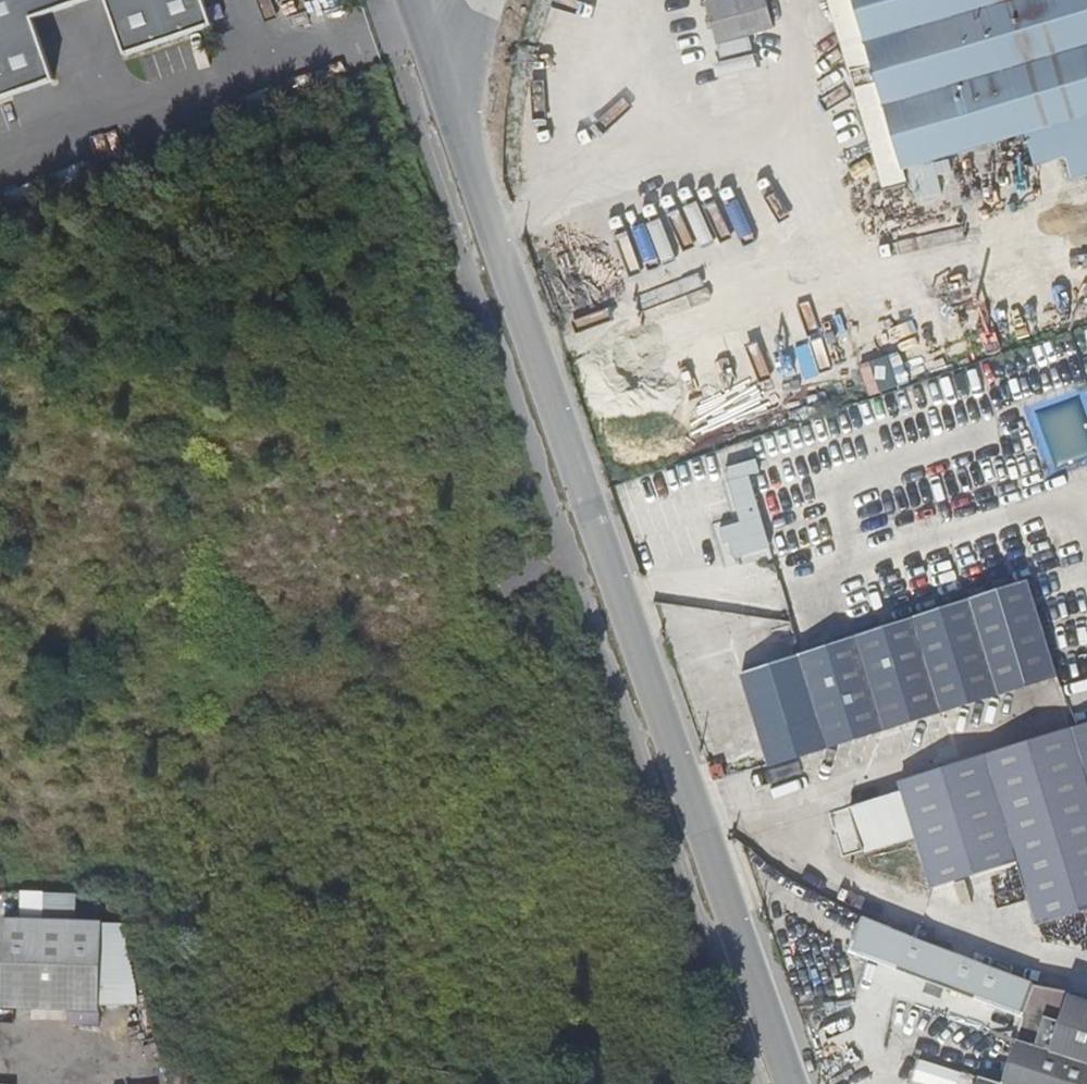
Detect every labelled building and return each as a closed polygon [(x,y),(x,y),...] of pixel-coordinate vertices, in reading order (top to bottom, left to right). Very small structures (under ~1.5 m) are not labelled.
[(61,88),(40,25),(110,1),(132,64),(220,33),(209,0),(0,0),(0,109),(61,88)] [(291,9),(316,0),(288,0),(291,9)] [(902,164),(1086,103),(1086,0),(824,0),(884,183),(906,175),(902,164)] [(571,216),(600,299),(757,243),(728,161),(571,216)] [(1057,674),(1029,582),(914,619),(947,712),(1057,674)] [(775,769),(947,712),(914,619),(745,674),(775,769)] [(902,783),(906,797),(856,814),(871,859),(919,843),(935,890),(1020,862),(1042,930),(1086,916),(1086,723),(902,783)] [(82,916),(1,916),(1,891),(0,890),(0,1006),(83,1005),(82,916)] [(1029,1027),(1038,997),(865,935),(855,965),(934,993),(953,1000),(1029,1027)] [(951,1004),(953,1000),(934,993),(932,997),(951,1004)] [(1073,1006),(1072,1011),(1050,1004),(1041,1035),(1062,1042),(1057,1061),(1023,1050),(1012,1083),(1086,1083),(1086,1010),(1073,1006)]
